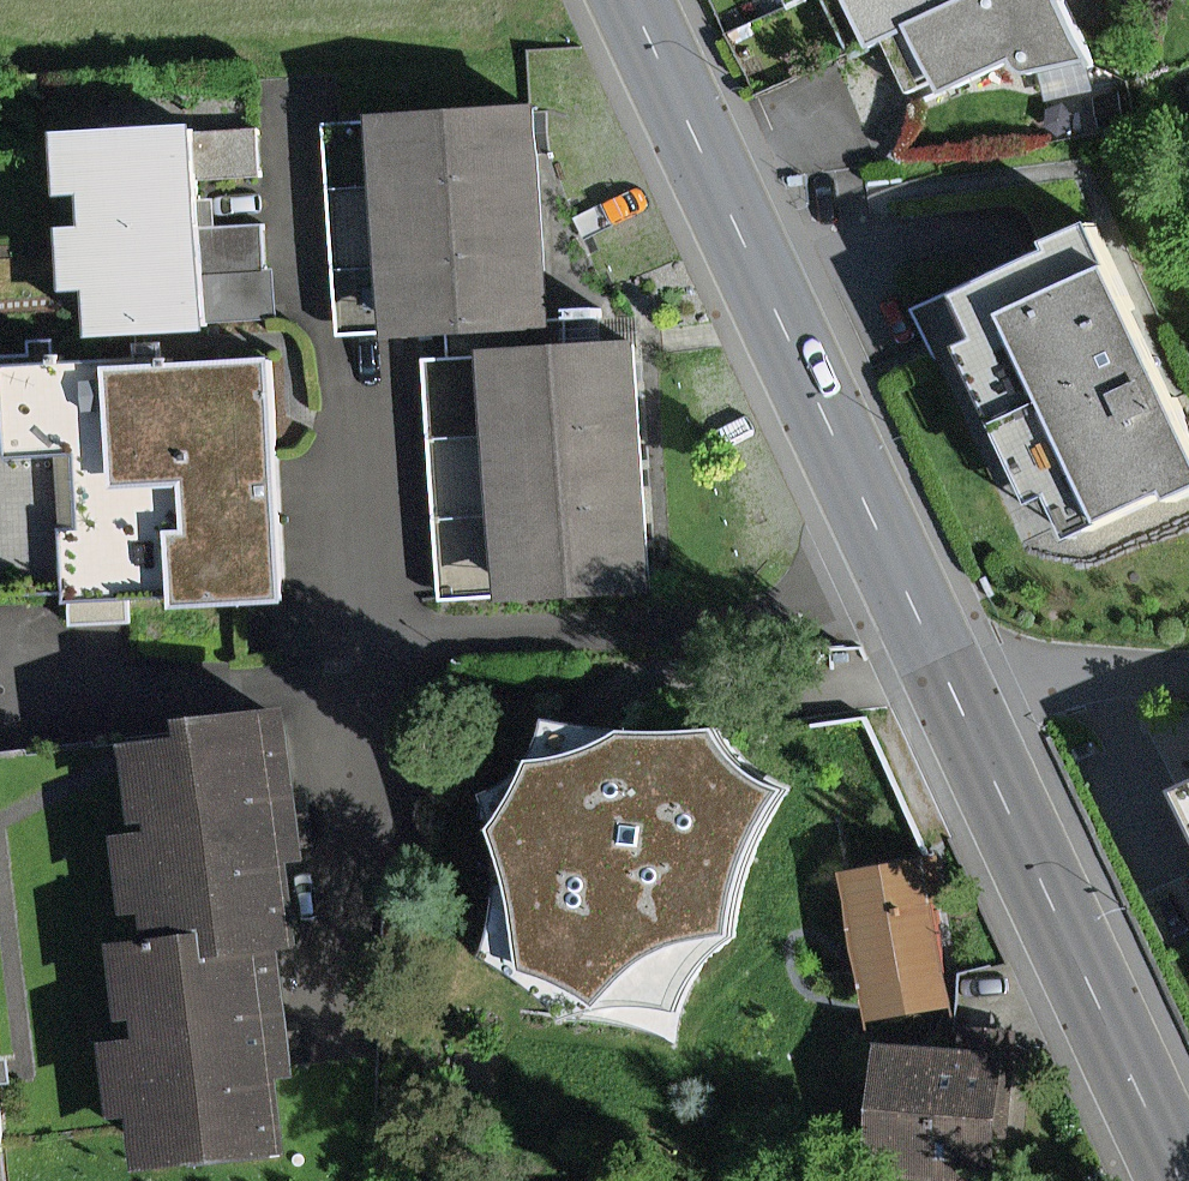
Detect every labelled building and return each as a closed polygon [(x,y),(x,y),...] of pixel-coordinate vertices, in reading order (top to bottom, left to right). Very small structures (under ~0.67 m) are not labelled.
[(971,0),(858,0),(879,44),(896,36),(971,0)] [(1070,0),(971,0),(896,36),(922,92),(926,94),(931,93),(939,91),(947,86),(951,93),(1023,56),(1037,72),(1054,70),(1077,64),(1101,58),(1070,0)] [(379,116),(381,187),(544,182),(541,111),(379,116)] [(88,127),(92,230),(248,223),(244,121),(88,127)] [(381,187),(384,252),(549,243),(544,182),(381,187)] [(1109,215),(953,286),(1072,548),(1188,494),(1188,389),(1109,215)] [(248,223),(92,230),(96,338),(252,331),(248,223)] [(549,243),(384,252),(388,327),(553,315),(549,243)] [(422,367),(427,447),(623,435),(618,355),(422,367)] [(278,362),(96,365),(99,485),(188,483),(192,609),(189,633),(283,632),(278,362)] [(99,485),(96,365),(3,368),(6,467),(61,466),(65,612),(192,609),(188,483),(99,485)] [(3,368),(0,368),(0,614),(65,612),(61,466),(6,467),(3,368)] [(427,447),(430,516),(629,508),(623,435),(427,447)] [(629,508),(430,516),(434,606),(633,598),(629,508)] [(625,703),(576,686),(546,741),(504,771),(527,858),(512,942),(560,970),(597,1011),(641,995),(699,991),(726,952),(761,925),(776,848),(818,775),(778,755),(753,724),(763,718),(756,704),(625,703)] [(166,1109),(173,1163),(314,1145),(302,1058),(323,1055),(308,934),(327,931),(316,851),(336,848),(316,694),(215,707),(217,719),(155,727),(166,812),(186,809),(188,820),(144,826),(155,908),(197,903),(201,927),(140,934),(150,1014),(174,1010),(176,1026),(133,1032),(144,1112),(166,1109)] [(1171,778),(1188,816),(1188,770),(1171,778)] [(957,1009),(932,859),(852,872),(877,1022),(957,1009)] [(13,1078),(28,1076),(25,1052),(10,1054),(0,983),(0,1142),(21,1139),(13,1078)] [(892,1166),(1021,1178),(1035,1019),(982,1014),(980,1040),(904,1033),(892,1166)]
